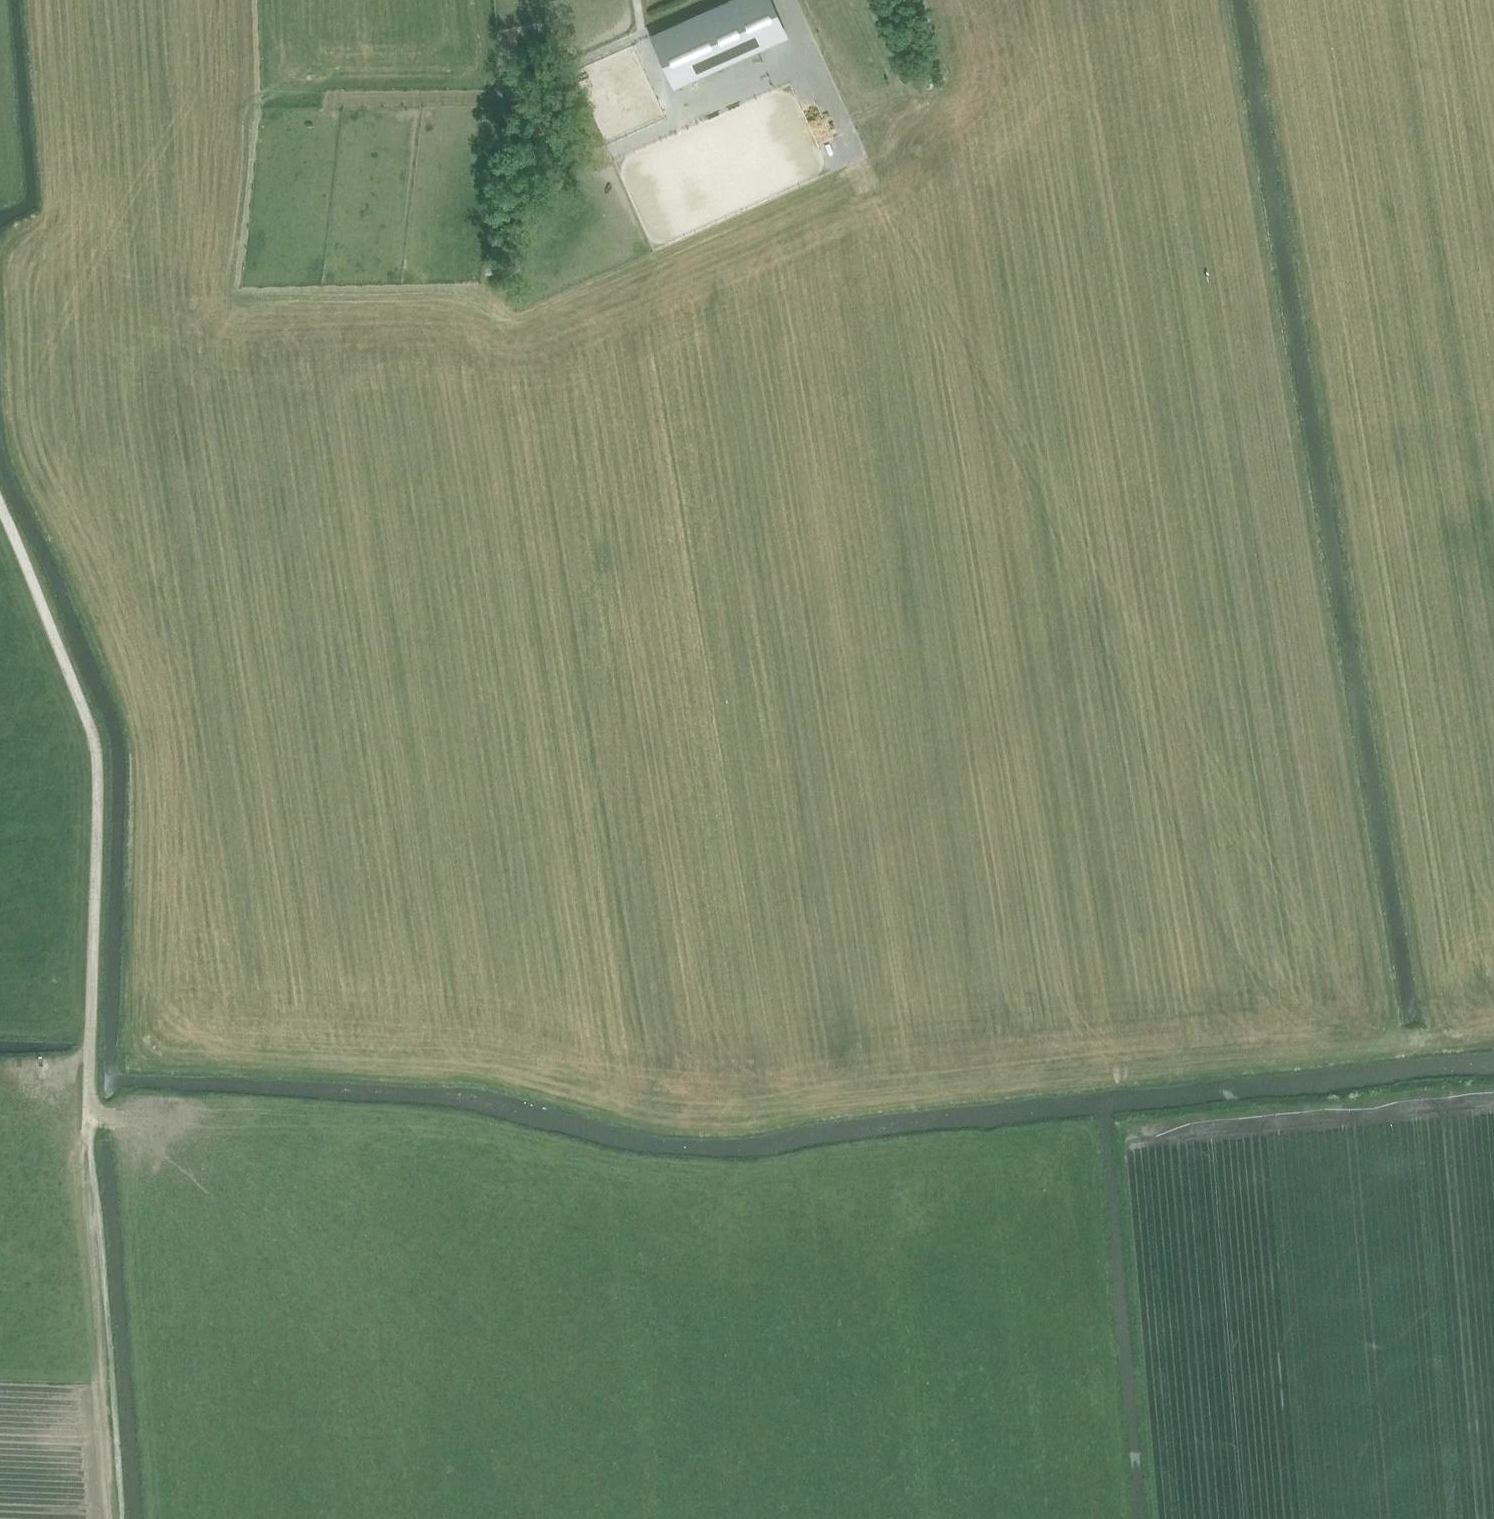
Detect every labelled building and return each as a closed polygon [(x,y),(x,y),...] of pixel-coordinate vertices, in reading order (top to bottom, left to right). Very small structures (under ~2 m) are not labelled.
[(607,35),(687,0),(592,0),(607,35)] [(651,37),(673,84),(786,34),(771,0),(734,0),(651,37)] [(656,78),(634,88),(641,101),(662,91),(656,78)] [(631,89),(612,95),(616,111),(636,106),(631,89)]
